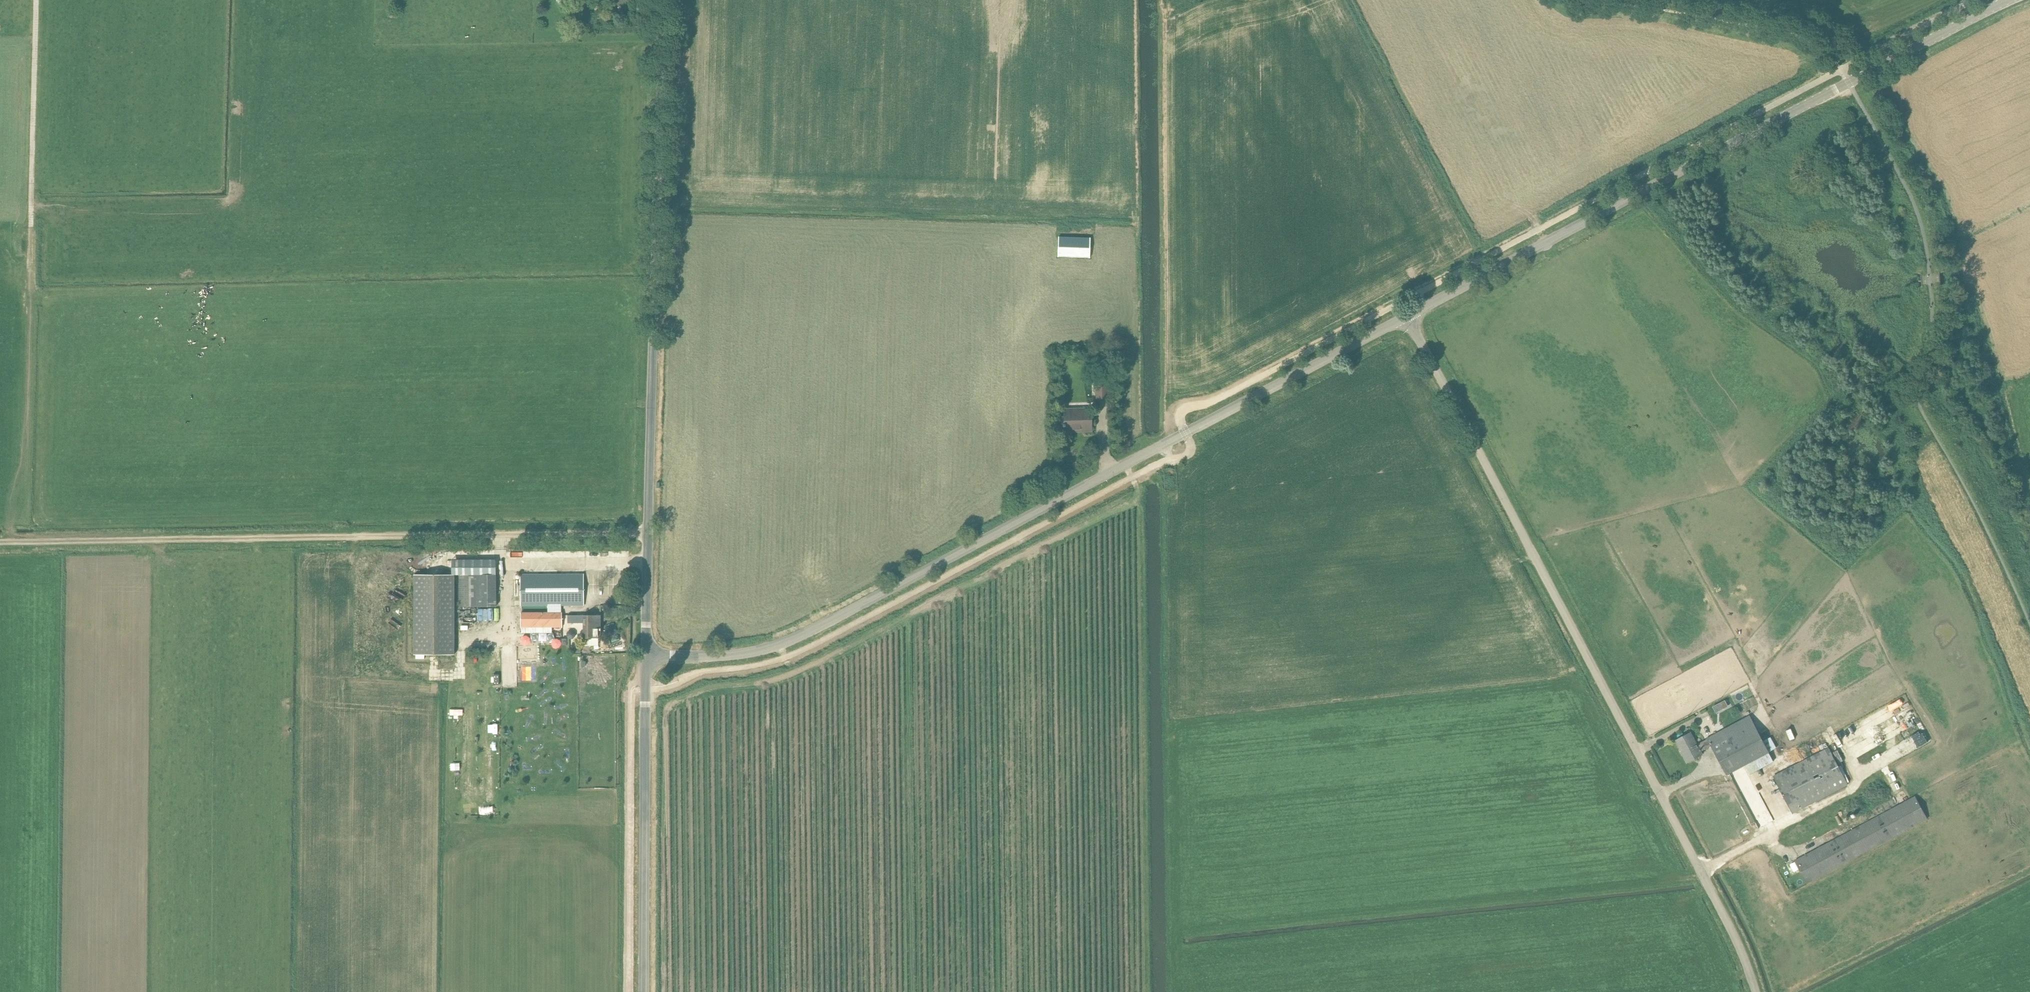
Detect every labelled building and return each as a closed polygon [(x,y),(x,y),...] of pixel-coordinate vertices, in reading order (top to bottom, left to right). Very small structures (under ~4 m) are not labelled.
[(1091,238),(1058,238),(1058,258),(1091,259),(1091,238)] [(1064,407),(1065,427),(1065,432),(1070,432),(1071,430),(1092,430),(1091,406),(1064,407)] [(452,559),(452,574),(454,574),(495,574),(495,559),(452,559)] [(414,654),(441,654),(454,654),(454,574),(452,574),(414,574),(414,654)] [(583,574),(521,575),(521,606),(584,605),(583,574)] [(459,640),(489,640),(490,579),(459,579),(459,640)] [(562,615),(521,615),(521,627),(562,627),(562,615)] [(584,615),(584,625),(584,637),(600,637),(600,630),(601,630),(601,628),(600,628),(600,616),(592,616),(592,615),(584,615)] [(573,631),(569,631),(566,634),(566,638),(569,640),(573,640),(576,638),(576,634),(573,631)] [(1722,709),(1719,703),(1713,707),(1716,712),(1722,709)] [(1917,712),(1889,724),(1893,734),(1921,723),(1917,712)] [(1748,714),(1723,727),(1733,746),(1716,755),(1727,775),(1729,773),(1759,829),(1774,821),(1744,764),(1768,751),(1748,714)] [(1733,746),(1723,727),(1706,737),(1711,747),(1711,746),(1716,755),(1733,746)] [(1905,739),(1911,752),(1927,744),(1921,731),(1905,739)] [(1711,747),(1706,737),(1696,743),(1691,733),(1677,740),(1688,762),(1702,754),(1701,752),(1711,747)] [(1793,813),(1849,785),(1829,747),(1773,775),(1793,813)] [(1807,883),(1927,819),(1915,796),(1795,860),(1807,883)]
